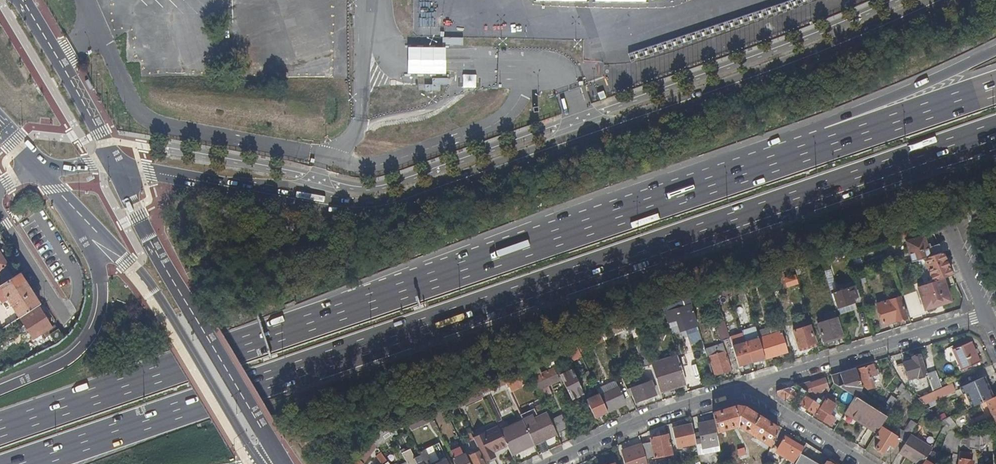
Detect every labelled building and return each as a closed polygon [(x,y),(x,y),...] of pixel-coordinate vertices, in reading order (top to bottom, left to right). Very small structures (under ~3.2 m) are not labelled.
[(446,79),(432,79),(432,87),(437,87),(437,84),(446,84),(446,79)] [(941,251),(937,243),(927,246),(923,234),(905,240),(911,261),(913,260),(914,260),(922,257),(941,252),(941,251)] [(3,285),(20,312),(40,299),(20,267),(14,272),(8,262),(10,260),(0,245),(0,277),(1,280),(0,281),(0,287),(3,285)] [(952,274),(941,252),(922,257),(926,266),(929,271),(924,273),(922,267),(917,269),(923,283),(942,277),(952,274)] [(830,269),(826,257),(820,259),(824,271),(830,269)] [(794,267),(797,275),(805,272),(803,264),(794,267)] [(768,276),(767,275),(751,281),(742,283),(744,290),(744,291),(770,283),(769,280),(768,276)] [(794,275),(784,278),(786,286),(796,283),(794,275)] [(950,301),(942,277),(923,283),(916,286),(920,298),(923,297),(926,306),(940,301),(941,304),(950,301)] [(744,290),(742,283),(729,287),(731,294),(744,290)] [(854,286),(833,293),(837,307),(854,302),(852,298),(857,296),(854,286)] [(899,297),(876,304),(882,324),(905,317),(899,297)] [(923,297),(920,298),(925,310),(941,304),(940,301),(926,306),(923,297)] [(41,302),(22,314),(34,333),(44,327),(53,321),(52,321),(41,302)] [(679,308),(667,312),(669,320),(676,318),(680,330),(696,324),(692,310),(690,310),(687,302),(678,305),(679,308)] [(729,336),(721,309),(715,311),(718,322),(716,323),(721,340),(727,339),(729,343),(731,342),(729,336)] [(826,320),(817,323),(822,340),(841,334),(834,311),(824,314),(826,320)] [(662,314),(655,317),(657,324),(664,321),(662,314)] [(53,321),(44,327),(46,331),(51,328),(59,323),(56,319),(52,321),(53,321)] [(59,323),(51,328),(56,337),(64,331),(59,323)] [(779,324),(756,331),(758,339),(781,332),(779,324)] [(809,325),(785,332),(789,346),(797,344),(798,347),(814,342),(809,325)] [(742,333),(729,336),(731,342),(738,366),(764,358),(758,339),(756,331),(755,326),(743,330),(746,341),(745,342),(742,333)] [(603,337),(600,331),(599,331),(599,330),(588,335),(591,342),(603,337)] [(781,332),(758,339),(764,358),(787,351),(781,332)] [(591,342),(588,335),(575,341),(575,342),(576,344),(578,348),(581,346),(591,342)] [(970,341),(952,350),(961,370),(979,362),(970,341)] [(723,343),(704,349),(706,355),(708,354),(714,374),(731,369),(723,343)] [(576,344),(563,350),(567,358),(569,362),(581,356),(579,350),(578,348),(576,344)] [(563,350),(562,348),(561,348),(561,347),(550,352),(550,353),(549,353),(554,364),(567,358),(563,350)] [(554,364),(549,353),(548,353),(541,356),(546,367),(554,364)] [(912,359),(896,364),(898,372),(904,381),(926,373),(920,354),(911,357),(912,359)] [(678,356),(651,364),(659,390),(672,386),(671,384),(685,380),(678,356)] [(559,380),(554,369),(540,375),(533,360),(525,364),(525,365),(530,376),(537,391),(559,380)] [(879,378),(877,370),(874,371),(872,364),(856,369),(860,379),(858,380),(860,385),(861,386),(861,387),(865,389),(873,387),(870,376),(872,376),(873,380),(879,378)] [(571,398),(583,393),(571,368),(559,373),(571,398)] [(858,380),(855,369),(832,376),(833,382),(833,383),(854,396),(855,397),(861,387),(861,386),(860,387),(860,386),(860,385),(858,380)] [(584,373),(588,382),(593,380),(588,371),(584,373)] [(934,371),(926,373),(932,391),(939,388),(934,371)] [(627,374),(622,376),(625,383),(625,384),(628,391),(632,389),(636,401),(655,394),(650,380),(642,383),(631,387),(630,385),(629,383),(630,382),(627,374)] [(971,406),(981,401),(992,397),(983,377),(969,383),(969,382),(966,383),(965,384),(959,387),(962,393),(964,392),(971,406)] [(828,390),(824,378),(809,383),(808,381),(796,384),(807,391),(813,394),(815,393),(814,391),(820,389),(822,393),(824,396),(828,390)] [(672,386),(659,390),(660,393),(687,385),(685,380),(671,384),(672,386)] [(625,384),(625,383),(618,386),(625,402),(626,405),(633,402),(628,391),(625,384)] [(951,383),(939,388),(932,391),(916,398),(923,405),(955,391),(951,383)] [(804,396),(807,391),(796,384),(777,390),(776,393),(785,399),(786,397),(799,405),(804,396)] [(625,402),(618,386),(599,395),(607,411),(625,402)] [(913,396),(905,388),(904,388),(900,393),(909,401),(913,396)] [(599,393),(586,399),(595,418),(607,411),(599,395),(599,393)] [(834,400),(826,395),(815,415),(830,424),(834,417),(832,416),(828,413),(833,405),(831,404),(834,400)] [(891,407),(896,399),(891,395),(886,403),(891,407)] [(971,406),(974,412),(988,405),(989,408),(975,414),(979,423),(987,420),(989,425),(995,422),(995,395),(971,406)] [(457,402),(454,396),(444,401),(447,407),(457,402)] [(817,404),(804,396),(799,405),(814,414),(820,403),(818,402),(817,404)] [(855,397),(854,396),(844,412),(854,418),(856,416),(877,430),(879,426),(883,420),(886,416),(885,416),(885,415),(878,411),(855,397)] [(886,415),(891,408),(891,407),(886,403),(884,402),(878,411),(885,415),(886,415)] [(737,405),(712,412),(714,420),(716,431),(737,425),(770,445),(772,440),(775,432),(777,428),(744,406),(737,405)] [(837,408),(833,405),(828,413),(832,416),(837,408)] [(436,423),(429,408),(428,408),(420,412),(421,414),(408,420),(412,428),(429,420),(432,425),(436,423)] [(550,419),(547,413),(535,418),(533,415),(523,420),(533,443),(556,432),(550,419)] [(560,414),(550,419),(556,432),(556,433),(567,428),(560,414)] [(533,443),(523,420),(500,430),(507,444),(511,453),(533,443)] [(716,431),(714,420),(698,423),(701,439),(695,440),(696,442),(698,455),(704,454),(703,447),(718,444),(716,431)] [(895,427),(883,420),(879,426),(880,427),(875,436),(880,439),(875,447),(882,452),(887,443),(893,447),(899,438),(891,434),(895,427)] [(909,434),(916,424),(909,420),(902,432),(908,436),(909,434)] [(692,423),(672,428),(676,447),(696,442),(695,440),(692,423)] [(369,435),(377,446),(392,437),(394,440),(399,437),(392,424),(369,435)] [(958,449),(960,439),(959,439),(960,438),(945,424),(941,428),(939,432),(945,435),(939,449),(957,455),(958,449)] [(989,425),(979,430),(979,444),(992,441),(989,425)] [(498,426),(473,438),(479,450),(484,460),(495,454),(493,450),(507,444),(500,430),(498,426)] [(902,432),(895,427),(891,434),(899,438),(904,442),(908,436),(902,432)] [(979,444),(979,430),(960,438),(961,439),(960,439),(958,449),(978,450),(979,444)] [(780,434),(775,432),(772,440),(777,442),(779,437),(780,434)] [(651,442),(641,445),(642,446),(645,459),(672,453),(668,434),(650,438),(651,442)] [(929,452),(931,448),(909,434),(908,436),(904,442),(898,452),(910,460),(912,457),(922,463),(926,456),(929,452)] [(779,444),(781,446),(777,452),(793,463),(799,453),(803,447),(784,436),(779,444)] [(642,446),(622,452),(625,463),(647,463),(645,459),(642,446)] [(452,458),(455,463),(471,463),(465,452),(463,453),(460,447),(451,451),(454,457),(452,458)] [(737,449),(739,457),(746,455),(744,447),(737,449)] [(379,448),(374,452),(381,461),(377,463),(378,463),(390,463),(379,448)] [(424,461),(420,455),(414,458),(410,449),(402,453),(407,462),(408,463),(425,463),(424,461)] [(479,450),(470,454),(474,463),(486,463),(484,460),(479,450)] [(929,452),(926,456),(922,463),(921,463),(932,463),(930,463),(935,455),(929,452)] [(957,459),(956,463),(971,463),(971,461),(970,460),(971,454),(959,452),(958,459),(957,459)] [(799,453),(793,463),(819,463),(799,453)]
